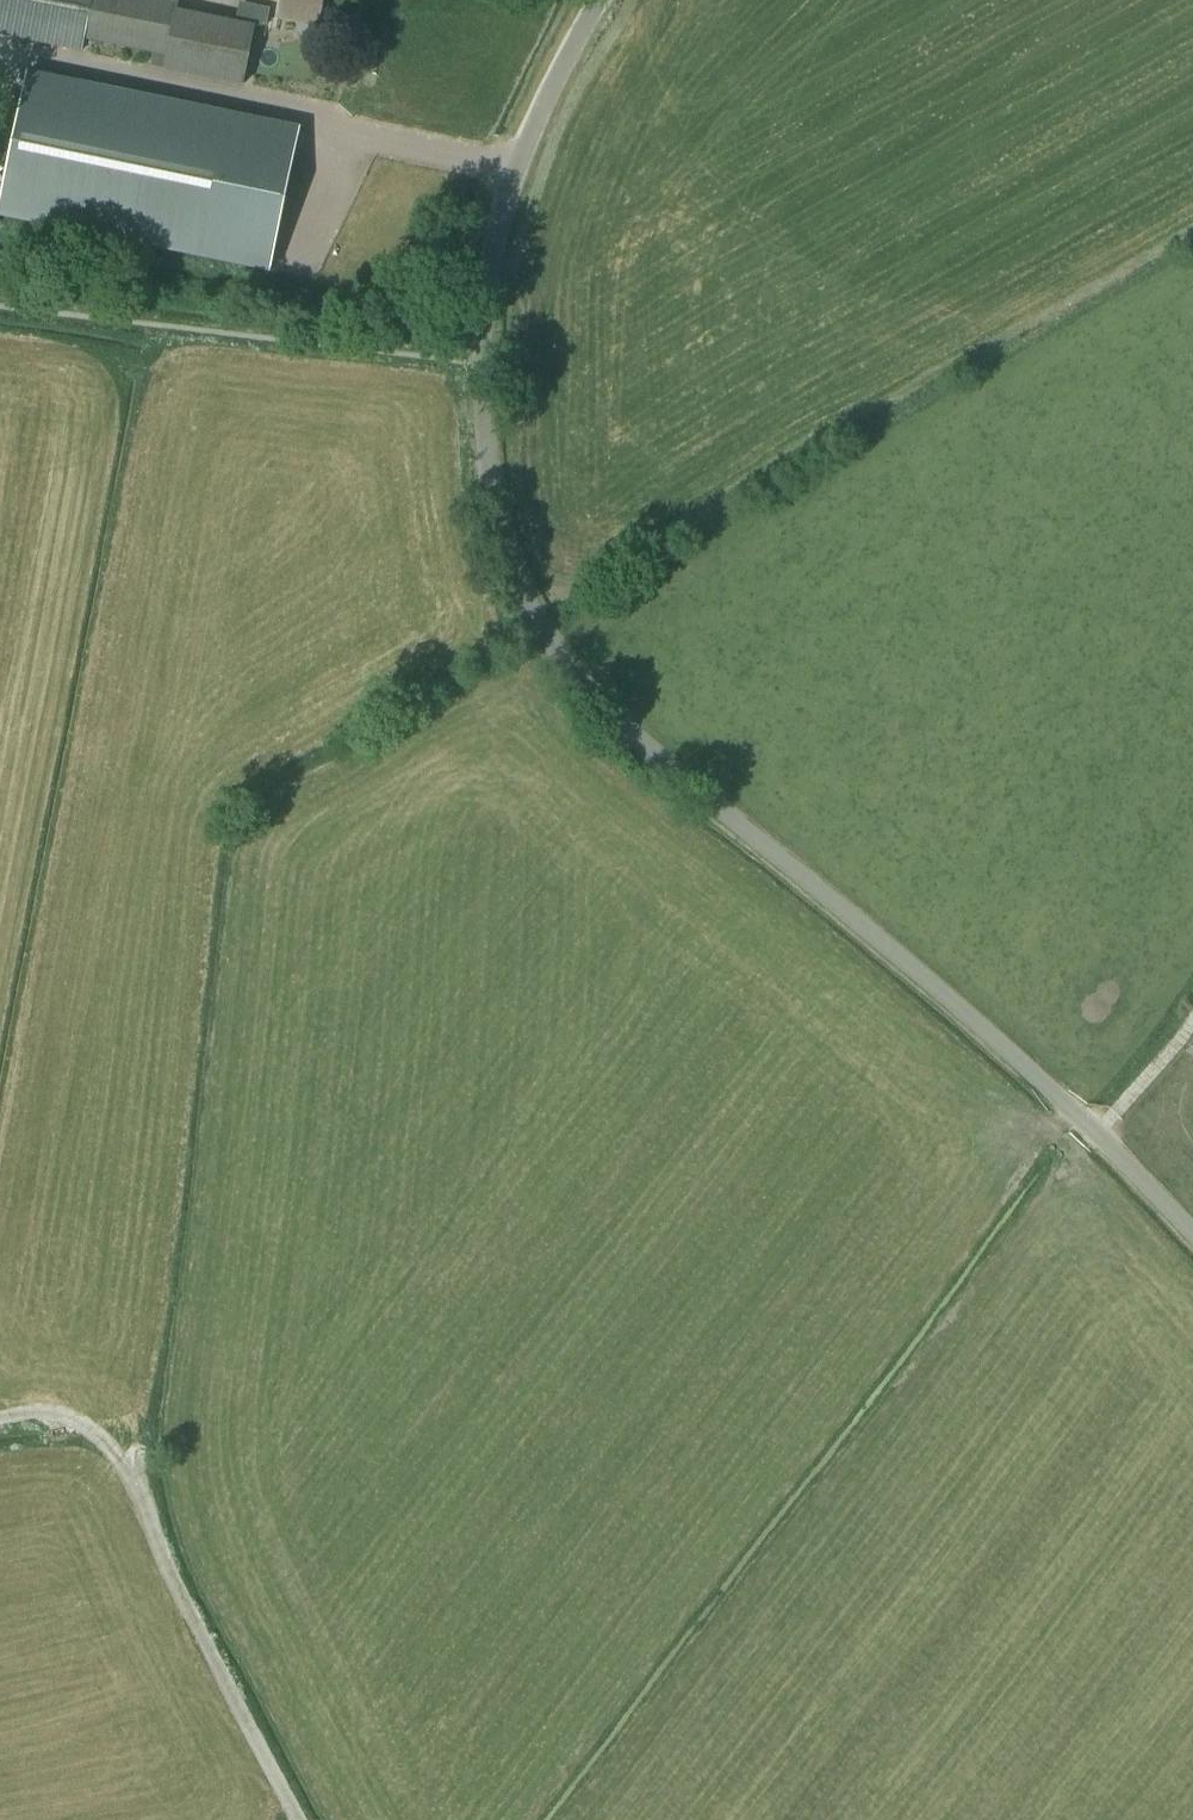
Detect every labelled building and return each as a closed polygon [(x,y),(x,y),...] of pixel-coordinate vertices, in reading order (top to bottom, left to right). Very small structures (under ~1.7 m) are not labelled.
[(213,20),(175,13),(177,4),(160,0),(0,0),(0,36),(81,52),(84,39),(153,53),(151,66),(243,85),(255,29),(267,26),(270,9),(240,3),(235,25),(213,20)] [(321,0),(283,0),(279,17),(315,25),(321,0)] [(28,74),(0,207),(0,215),(268,271),(298,130),(28,74)]
